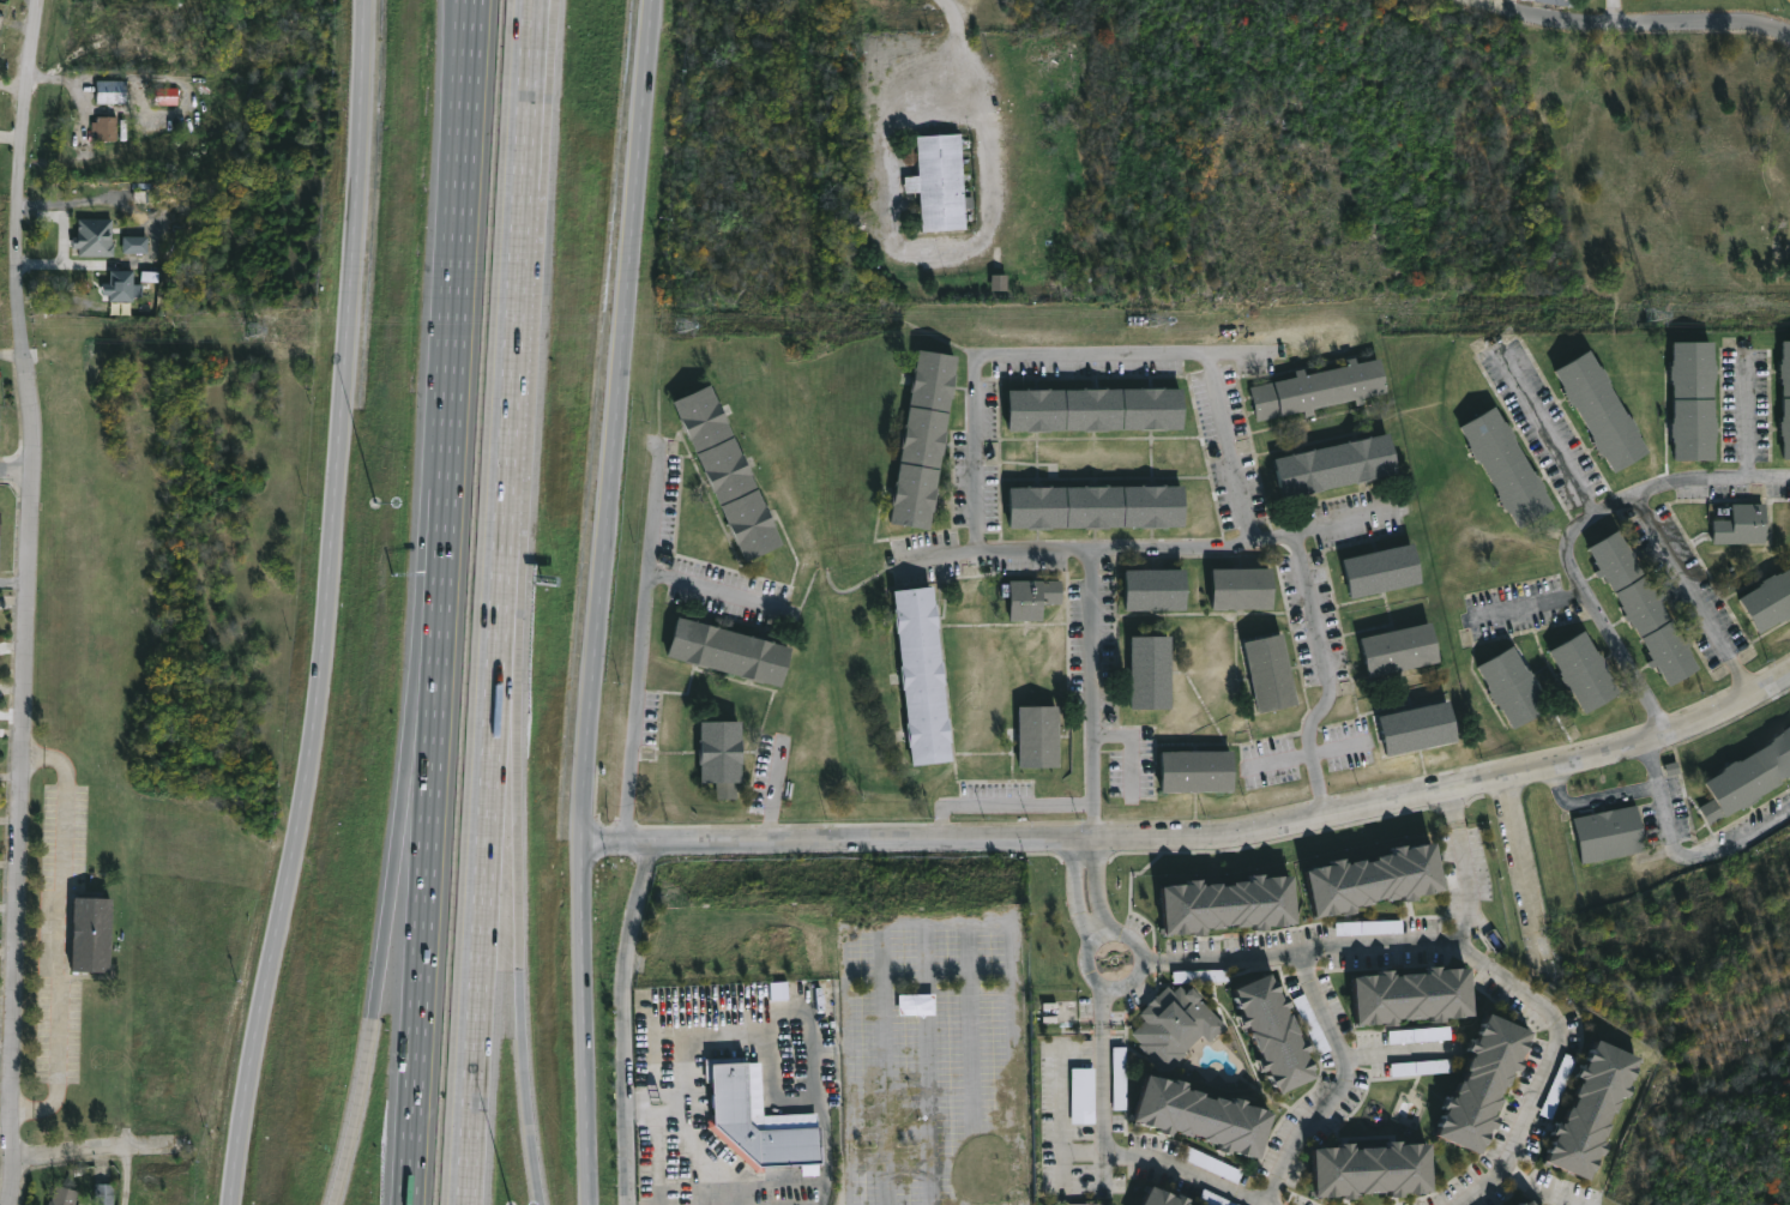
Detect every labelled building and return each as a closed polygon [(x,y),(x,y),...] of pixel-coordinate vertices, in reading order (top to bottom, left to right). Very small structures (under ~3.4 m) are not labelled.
[(127,103),(97,103),(97,79),(127,79),(127,103)] [(158,104),(180,104),(180,88),(158,88),(158,104)] [(117,115),(117,140),(100,140),(100,137),(97,137),(97,131),(96,131),(97,116),(117,115)] [(963,133),(964,139),(971,139),(972,144),(964,145),(964,158),(970,157),(971,163),(964,163),(965,174),(972,173),(972,179),(965,180),(966,195),(975,195),(975,207),(968,207),(969,229),(923,231),(923,218),(912,218),(912,211),(923,210),(922,193),(906,193),(906,176),(920,175),(918,135),(963,133)] [(114,234),(106,234),(106,221),(81,221),(81,257),(114,257),(114,234)] [(1776,341),(1789,340),(1789,459),(1778,459),(1776,416),(1777,416),(1777,378),(1774,378),(1774,363),(1776,363),(1776,341)] [(1708,360),(1708,364),(1710,364),(1710,382),(1707,382),(1707,417),(1710,417),(1710,422),(1711,422),(1711,440),(1708,440),(1708,460),(1668,460),(1668,442),(1667,442),(1665,436),(1665,422),(1667,422),(1667,384),(1665,379),(1665,364),(1667,364),(1665,342),(1707,342),(1707,360),(1708,360)] [(1581,349),(1591,366),(1593,364),(1595,369),(1597,368),(1604,380),(1603,381),(1604,386),(1621,415),(1622,415),(1626,418),(1633,430),(1632,432),(1633,435),(1643,452),(1609,472),(1597,452),(1593,454),(1585,439),(1586,438),(1547,370),(1581,349)] [(962,357),(956,399),(954,399),(948,432),(950,432),(946,456),(945,456),(939,488),(941,489),(936,513),(935,513),(933,530),(892,524),(897,481),(900,482),(905,448),(903,448),(914,392),(912,392),(916,367),(918,368),(921,350),(962,357)] [(1349,357),(1350,363),(1372,359),(1379,391),(1357,396),(1358,403),(1349,405),(1348,398),(1307,408),(1308,415),(1297,417),(1296,410),(1255,420),(1247,386),(1289,376),(1288,370),(1297,368),(1298,375),(1342,366),(1340,359),(1349,357)] [(715,385),(722,402),(724,400),(745,453),(747,452),(769,506),(771,505),(781,528),(779,529),(786,546),(749,561),(742,544),(740,544),(718,492),(717,492),(695,440),(693,440),(676,402),(715,385)] [(1169,387),(1169,388),(1187,388),(1187,430),(1111,430),(1111,432),(1054,430),(1054,433),(1012,432),(1012,391),(1030,391),(1030,388),(1054,388),(1054,391),(1087,391),(1087,388),(1144,390),(1144,387),(1169,387)] [(1490,406),(1500,422),(1501,421),(1513,442),(1512,444),(1527,471),(1530,470),(1550,508),(1515,529),(1506,512),(1503,513),(1491,493),(1494,492),(1477,463),(1475,464),(1472,460),(1471,460),(1463,447),(1465,446),(1454,427),(1490,406)] [(1380,434),(1388,471),(1372,476),(1372,477),(1316,489),(1316,490),(1276,498),(1266,459),(1362,435),(1362,438),(1380,434)] [(1169,484),(1169,487),(1188,487),(1188,526),(1170,526),(1170,529),(1113,528),(1113,530),(1055,529),(1055,530),(1012,529),(1012,488),(1055,486),(1055,488),(1087,488),(1087,486),(1145,487),(1145,484),(1169,484)] [(1761,543),(1707,544),(1706,519),(1726,519),(1726,504),(1761,504),(1761,543)] [(1613,529),(1625,550),(1632,547),(1635,554),(1629,558),(1652,596),(1658,592),(1663,598),(1657,602),(1678,640),(1683,638),(1687,645),(1682,647),(1693,668),(1663,685),(1581,547),(1613,529)] [(1382,590),(1344,600),(1336,560),(1404,544),(1414,583),(1382,590)] [(1772,574),(1789,564),(1789,613),(1750,635),(1729,601),(1753,586),(1752,585),(1754,583),(1754,582),(1766,574),(1767,577),(1772,574)] [(1266,609),(1204,610),(1204,570),(1266,568),(1266,609)] [(1189,611),(1129,611),(1129,572),(1189,571),(1189,611)] [(1065,582),(1065,604),(1047,604),(1047,621),(1011,621),(1011,597),(1004,597),(1004,584),(1012,584),(1012,582),(1065,582)] [(938,584),(940,602),(941,602),(945,658),(947,658),(951,716),(954,716),(956,759),(916,761),(915,745),(912,745),(909,687),(906,687),(903,629),(900,629),(898,605),(900,605),(899,588),(938,584)] [(682,614),(700,619),(701,616),(723,623),(723,625),(755,633),(755,632),(796,645),(785,685),(671,653),(682,614)] [(1400,669),(1360,677),(1351,639),(1423,622),(1432,662),(1400,669)] [(1577,631),(1587,651),(1589,651),(1593,657),(1595,657),(1601,668),(1599,669),(1602,675),(1611,693),(1578,712),(1562,685),(1560,687),(1542,651),(1577,631)] [(1176,658),(1175,706),(1135,705),(1137,633),(1176,633),(1176,658)] [(1290,704),(1252,712),(1235,643),(1274,634),(1290,704)] [(1506,646),(1517,667),(1518,665),(1523,673),(1524,671),(1530,683),(1529,683),(1531,691),(1541,707),(1507,727),(1491,700),(1489,701),(1471,667),(1506,646)] [(1063,765),(1023,765),(1023,704),(1062,703),(1063,765)] [(1417,748),(1378,757),(1369,718),(1440,703),(1448,741),(1417,748)] [(745,718),(745,736),(747,736),(747,761),(745,761),(745,781),(739,781),(739,797),(718,797),(718,779),(704,779),(701,737),(704,737),(704,718),(745,718)] [(1780,728),(1789,722),(1789,773),(1785,776),(1784,775),(1753,793),(1754,796),(1736,807),(1735,805),(1705,824),(1694,805),(1705,799),(1693,779),(1711,769),(1714,766),(1713,765),(1725,758),(1730,758),(1761,741),(1760,739),(1764,737),(1762,735),(1776,728),(1780,728)] [(1194,789),(1165,789),(1165,748),(1237,748),(1237,789),(1194,789)] [(1627,851),(1579,862),(1569,817),(1632,803),(1641,849),(1627,851)] [(1446,839),(1455,886),(1434,893),(1434,891),(1426,892),(1426,896),(1412,898),(1411,893),(1409,893),(1409,896),(1394,898),(1393,894),(1387,892),(1385,894),(1375,897),(1373,896),(1348,903),(1343,902),(1345,909),(1325,914),(1314,867),(1338,861),(1342,861),(1342,857),(1354,855),(1357,861),(1361,861),(1361,858),(1374,856),(1375,858),(1386,856),(1386,852),(1392,851),(1391,848),(1416,842),(1416,845),(1435,841),(1435,842),(1446,839)] [(1273,872),(1273,875),(1301,874),(1304,921),(1277,923),(1277,927),(1265,928),(1264,922),(1260,922),(1260,923),(1246,924),(1246,921),(1234,922),(1234,926),(1216,924),(1216,934),(1201,935),(1201,929),(1163,932),(1163,927),(1174,926),(1171,884),(1198,881),(1198,876),(1211,876),(1213,882),(1217,882),(1217,880),(1231,880),(1231,884),(1243,882),(1243,879),(1261,879),(1260,873),(1273,872)] [(112,962),(112,970),(72,969),(76,894),(114,897),(112,962)] [(1429,966),(1429,968),(1448,965),(1448,966),(1458,966),(1460,1007),(1471,1007),(1471,1013),(1433,1016),(1433,1019),(1420,1020),(1420,1016),(1387,1018),(1387,1023),(1374,1024),(1374,1020),(1343,1022),(1340,975),(1350,974),(1350,972),(1364,971),(1364,974),(1368,972),(1368,968),(1381,968),(1384,974),(1388,974),(1388,971),(1416,971),(1416,964),(1429,963),(1429,966)] [(1279,971),(1283,978),(1284,977),(1290,989),(1288,989),(1290,995),(1296,993),(1301,1005),(1295,1006),(1298,1013),(1301,1012),(1309,1032),(1307,1032),(1309,1040),(1315,1037),(1320,1048),(1314,1050),(1316,1056),(1320,1055),(1325,1067),(1321,1070),(1324,1077),(1290,1091),(1286,1084),(1284,1085),(1276,1067),(1270,1070),(1265,1059),(1271,1055),(1258,1023),(1253,1025),(1247,1014),(1253,1012),(1244,995),(1247,995),(1243,987),(1279,971)] [(1173,986),(1177,989),(1182,984),(1191,992),(1195,986),(1206,995),(1203,999),(1230,1024),(1213,1042),(1205,1034),(1188,1050),(1191,1053),(1182,1060),(1181,1059),(1169,1071),(1141,1044),(1144,1043),(1133,1032),(1147,1018),(1141,1013),(1151,1002),(1150,1001),(1158,993),(1161,994),(1170,983),(1173,986)] [(1477,1012),(1518,1030),(1520,1024),(1526,1028),(1524,1031),(1520,1030),(1515,1038),(1518,1040),(1508,1056),(1512,1058),(1507,1068),(1502,1066),(1489,1095),(1490,1096),(1483,1113),(1489,1115),(1483,1128),(1478,1126),(1476,1131),(1478,1132),(1467,1152),(1424,1132),(1435,1107),(1432,1105),(1438,1093),(1442,1096),(1445,1090),(1444,1090),(1450,1077),(1452,1078),(1457,1067),(1453,1066),(1463,1050),(1455,1047),(1460,1036),(1465,1037),(1476,1011),(1477,1012)] [(1632,1056),(1620,1083),(1623,1084),(1619,1096),(1613,1095),(1605,1111),(1603,1110),(1598,1123),(1599,1123),(1592,1139),(1598,1141),(1593,1155),(1589,1153),(1578,1179),(1535,1161),(1545,1134),(1542,1132),(1547,1120),(1553,1122),(1555,1117),(1554,1117),(1559,1104),(1562,1105),(1567,1095),(1563,1093),(1569,1080),(1571,1082),(1572,1078),(1568,1074),(1573,1062),(1575,1064),(1586,1037),(1632,1056)] [(751,1056),(754,1121),(763,1128),(822,1126),(824,1163),(767,1165),(767,1171),(760,1171),(710,1126),(710,1119),(719,1117),(718,1082),(709,1082),(707,1058),(751,1056)] [(1097,1122),(1073,1122),(1073,1067),(1097,1067),(1097,1122)] [(1157,1073),(1180,1079),(1179,1080),(1183,1082),(1185,1078),(1197,1082),(1197,1087),(1200,1089),(1201,1087),(1215,1091),(1213,1095),(1224,1098),(1225,1095),(1238,1099),(1238,1101),(1242,1102),(1244,1096),(1256,1099),(1255,1103),(1274,1108),(1274,1109),(1282,1111),(1268,1156),(1241,1147),(1240,1153),(1228,1150),(1229,1143),(1212,1139),(1212,1135),(1203,1132),(1201,1135),(1187,1132),(1188,1129),(1183,1128),(1182,1135),(1167,1131),(1168,1126),(1139,1117),(1138,1119),(1133,1117),(1134,1111),(1144,1115),(1157,1073)] [(1391,1139),(1391,1144),(1418,1141),(1420,1189),(1393,1192),(1393,1195),(1380,1195),(1380,1192),(1378,1192),(1378,1189),(1349,1192),(1349,1191),(1344,1191),(1345,1197),(1333,1198),(1332,1194),(1302,1195),(1300,1147),(1324,1145),(1324,1146),(1330,1146),(1328,1141),(1342,1141),(1343,1149),(1346,1149),(1346,1146),(1369,1145),(1369,1147),(1374,1146),(1374,1140),(1391,1139)] [(115,1183),(115,1204),(95,1204),(96,1182),(115,1183)] [(79,1189),(75,1204),(48,1204),(49,1199),(53,1199),(56,1183),(79,1189)] [(1200,1199),(1198,1204),(1152,1204),(1158,1192),(1149,1188),(1150,1185),(1159,1188),(1161,1185),(1170,1187),(1186,1195),(1187,1193),(1200,1199)] [(1139,1193),(1135,1204),(1173,1204),(1139,1193)]
